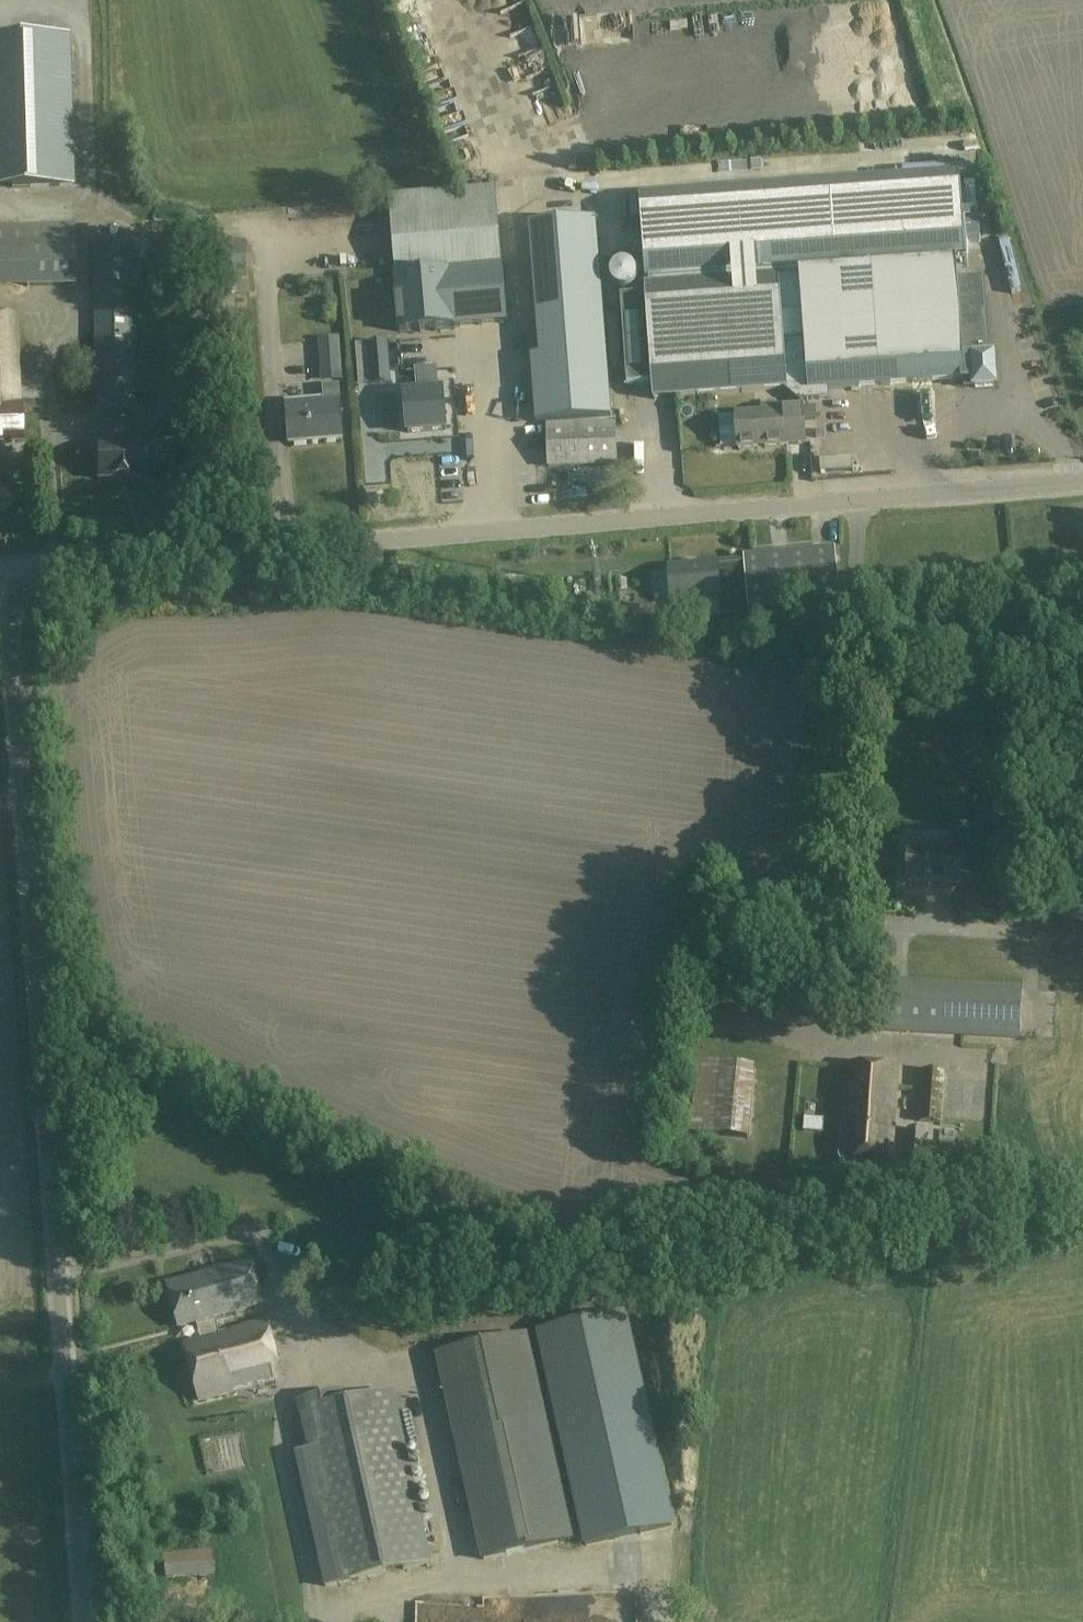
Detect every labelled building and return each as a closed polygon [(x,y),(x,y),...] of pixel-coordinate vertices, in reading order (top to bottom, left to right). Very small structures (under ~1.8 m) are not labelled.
[(0,39),(0,186),(71,184),(67,37),(0,39)] [(459,105),(437,115),(444,130),(466,120),(459,105)] [(960,169),(639,193),(645,275),(957,252),(966,251),(966,242),(963,212),(960,169)] [(975,181),(965,181),(966,208),(977,207),(975,181)] [(399,317),(402,317),(432,314),(450,313),(451,327),(509,322),(503,266),(494,186),(389,196),(399,317)] [(963,212),(966,242),(981,241),(979,211),(963,212)] [(531,356),(537,425),(613,419),(597,219),(530,224),(540,355),(531,356)] [(0,225),(0,288),(77,287),(75,224),(0,225)] [(135,412),(132,269),(131,240),(91,240),(96,412),(135,412)] [(646,295),(619,297),(625,385),(651,383),(653,399),(785,390),(797,400),(828,398),(827,387),(972,376),(973,389),(999,387),(997,352),(991,352),(985,274),(958,276),(957,252),(645,275),(645,284),(646,295)] [(233,272),(234,282),(247,281),(246,271),(233,272)] [(0,313),(0,439),(22,439),(22,406),(22,405),(20,405),(19,313),(0,313)] [(432,314),(402,317),(407,373),(416,373),(417,392),(405,393),(408,432),(447,429),(443,390),(438,390),(432,314)] [(340,373),(338,338),(317,339),(319,374),(340,373)] [(371,349),(359,350),(361,385),(374,384),(371,349)] [(439,378),(456,376),(454,361),(437,363),(439,378)] [(321,401),(289,403),(292,441),(341,437),(337,386),(320,387),(321,401)] [(802,405),(763,408),(763,412),(737,414),(740,447),(805,441),(802,405)] [(184,418),(156,419),(151,419),(151,441),(186,439),(185,418),(184,418)] [(550,425),(547,425),(548,467),(616,465),(615,424),(551,425),(550,425)] [(145,443),(97,444),(98,478),(146,476),(145,443)] [(828,460),(828,470),(848,469),(847,459),(828,460)] [(746,560),(717,563),(669,567),(672,602),(717,598),(719,617),(752,614),(752,613),(840,605),(835,546),(745,555),(746,560)] [(909,850),(908,881),(981,884),(982,876),(960,875),(961,850),(945,850),(945,852),(909,850)] [(875,977),(873,1031),(1021,1039),(1024,985),(875,977)] [(697,1061),(691,1134),(749,1139),(755,1067),(697,1061)] [(842,1125),(842,1128),(839,1157),(842,1162),(855,1162),(859,1156),(891,1158),(897,1069),(850,1066),(845,1126),(842,1125)] [(923,1070),(919,1120),(942,1122),(946,1072),(923,1070)] [(807,1109),(821,1110),(822,1096),(808,1096),(807,1109)] [(804,1130),(824,1131),(825,1118),(805,1117),(804,1130)] [(907,1129),(905,1156),(925,1157),(926,1130),(907,1129)] [(213,1325),(218,1323),(216,1317),(264,1304),(252,1262),(169,1285),(180,1327),(197,1322),(199,1329),(204,1328),(209,1326),(213,1325)] [(624,1312),(538,1331),(585,1545),(671,1526),(624,1312)] [(199,1329),(202,1339),(186,1344),(201,1400),(234,1391),(233,1389),(282,1378),(267,1322),(221,1334),(218,1323),(213,1325),(209,1326),(204,1328),(199,1329)] [(524,1334),(438,1354),(484,1559),(571,1540),(524,1334)] [(332,1393),(297,1401),(308,1449),(295,1452),(324,1586),(428,1564),(391,1392),(335,1404),(332,1393)] [(165,1552),(167,1578),(215,1574),(214,1549),(165,1552)] [(612,1598),(612,1587),(544,1589),(545,1600),(612,1598)]
